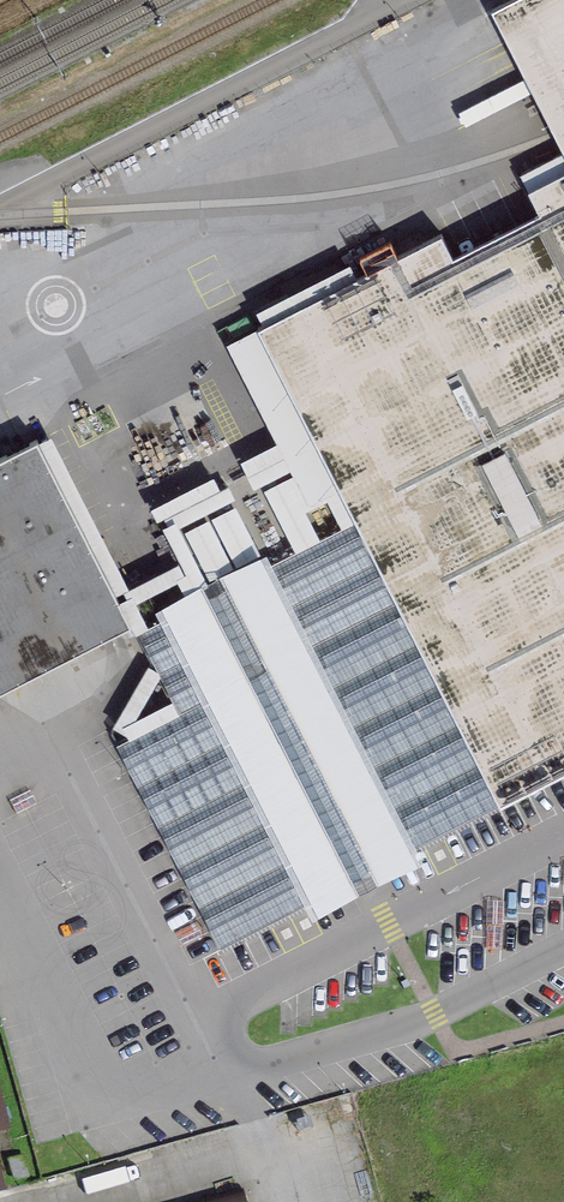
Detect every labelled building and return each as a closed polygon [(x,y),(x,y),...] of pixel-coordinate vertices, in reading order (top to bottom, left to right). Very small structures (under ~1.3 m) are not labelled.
[(563,157),(563,0),(520,0),(492,14),(563,157)] [(541,233),(408,300),(392,267),(259,333),(340,492),(356,524),(499,809),(563,776),(563,280),(541,233)] [(340,492),(259,333),(227,349),(277,445),(291,472),(293,477),(309,507),(340,492)] [(52,439),(37,446),(114,598),(123,593),(127,601),(118,605),(131,631),(133,635),(137,633),(148,628),(136,605),(129,591),(52,439)] [(291,472),(277,445),(240,463),(253,491),(291,472)] [(0,465),(0,696),(131,631),(118,605),(114,598),(37,446),(0,465)] [(309,507),(293,477),(264,492),(296,554),(321,542),(306,513),(327,503),(342,531),(356,524),(340,492),(309,507)] [(236,507),(211,519),(238,572),(262,559),(236,507)] [(209,521),(184,533),(212,585),(235,573),(209,521)] [(176,523),(162,530),(180,565),(186,576),(176,581),(177,584),(185,598),(209,587),(176,523)] [(444,837),(499,809),(356,524),(342,531),(321,542),(296,554),(272,566),(267,556),(262,559),(238,572),(235,573),(212,585),(209,587),(185,598),(156,614),(160,622),(148,628),(137,633),(178,715),(116,746),(218,950),(304,907),(311,922),(424,865),(417,850),(444,837)] [(180,565),(129,591),(136,605),(177,584),(176,581),(186,576),(180,565)] [(10,1126),(0,1087),(0,1129),(10,1126)] [(9,1188),(0,1154),(0,1190),(9,1188)]
